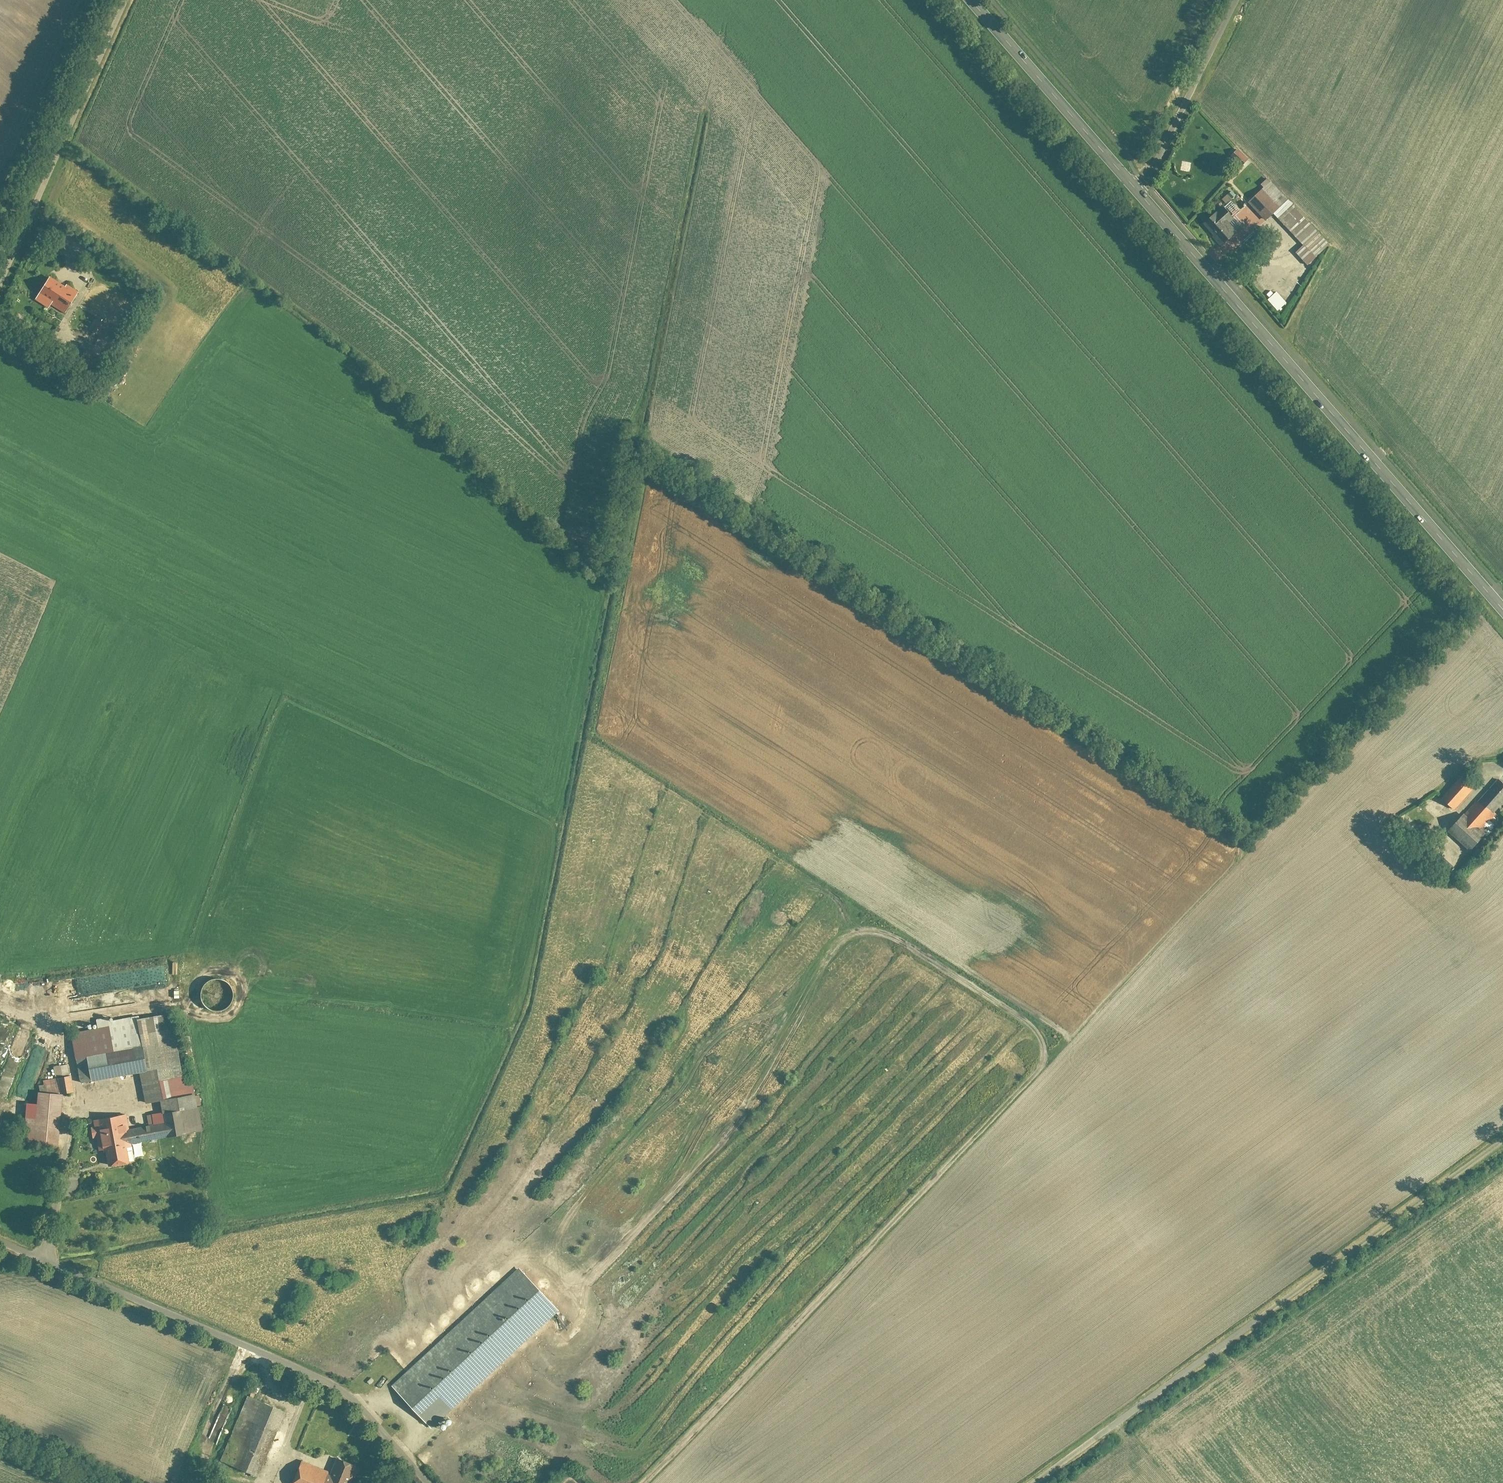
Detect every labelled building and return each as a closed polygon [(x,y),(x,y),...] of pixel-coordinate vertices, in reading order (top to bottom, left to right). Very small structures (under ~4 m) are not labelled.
[(1327,244),(1265,181),(1253,197),(1302,246),(1293,255),(1306,267),(1327,244)] [(1234,238),(1223,225),(1237,213),(1228,204),(1201,227),(1221,250),(1234,238)] [(70,248),(65,257),(78,264),(83,256),(70,248)] [(50,283),(40,300),(66,315),(76,298),(50,283)] [(1277,295),(1268,302),(1278,313),(1286,305),(1277,295)] [(94,331),(100,335),(105,326),(99,323),(94,331)] [(1462,779),(1441,802),(1451,812),(1472,789),(1462,779)] [(1462,823),(1459,820),(1448,834),(1469,852),(1481,837),(1479,836),(1502,808),(1502,787),(1497,782),(1462,823)] [(87,1059),(91,1083),(138,1076),(142,1106),(161,1103),(164,1122),(127,1127),(126,1117),(92,1122),(99,1168),(126,1164),(124,1146),(203,1134),(200,1110),(194,1111),(190,1086),(182,1087),(171,1013),(138,1018),(137,1015),(87,1022),(89,1031),(71,1034),(75,1061),(87,1059)] [(61,1099),(72,1097),(69,1080),(57,1082),(61,1099)] [(17,1147),(52,1150),(57,1099),(33,1097),(30,1123),(19,1122),(17,1147)] [(558,1306),(518,1265),(394,1382),(434,1424),(558,1306)] [(221,1465),(256,1480),(283,1415),(248,1400),(221,1465)] [(336,1459),(327,1480),(297,1467),(290,1482),(350,1482),(357,1467),(336,1459)]
